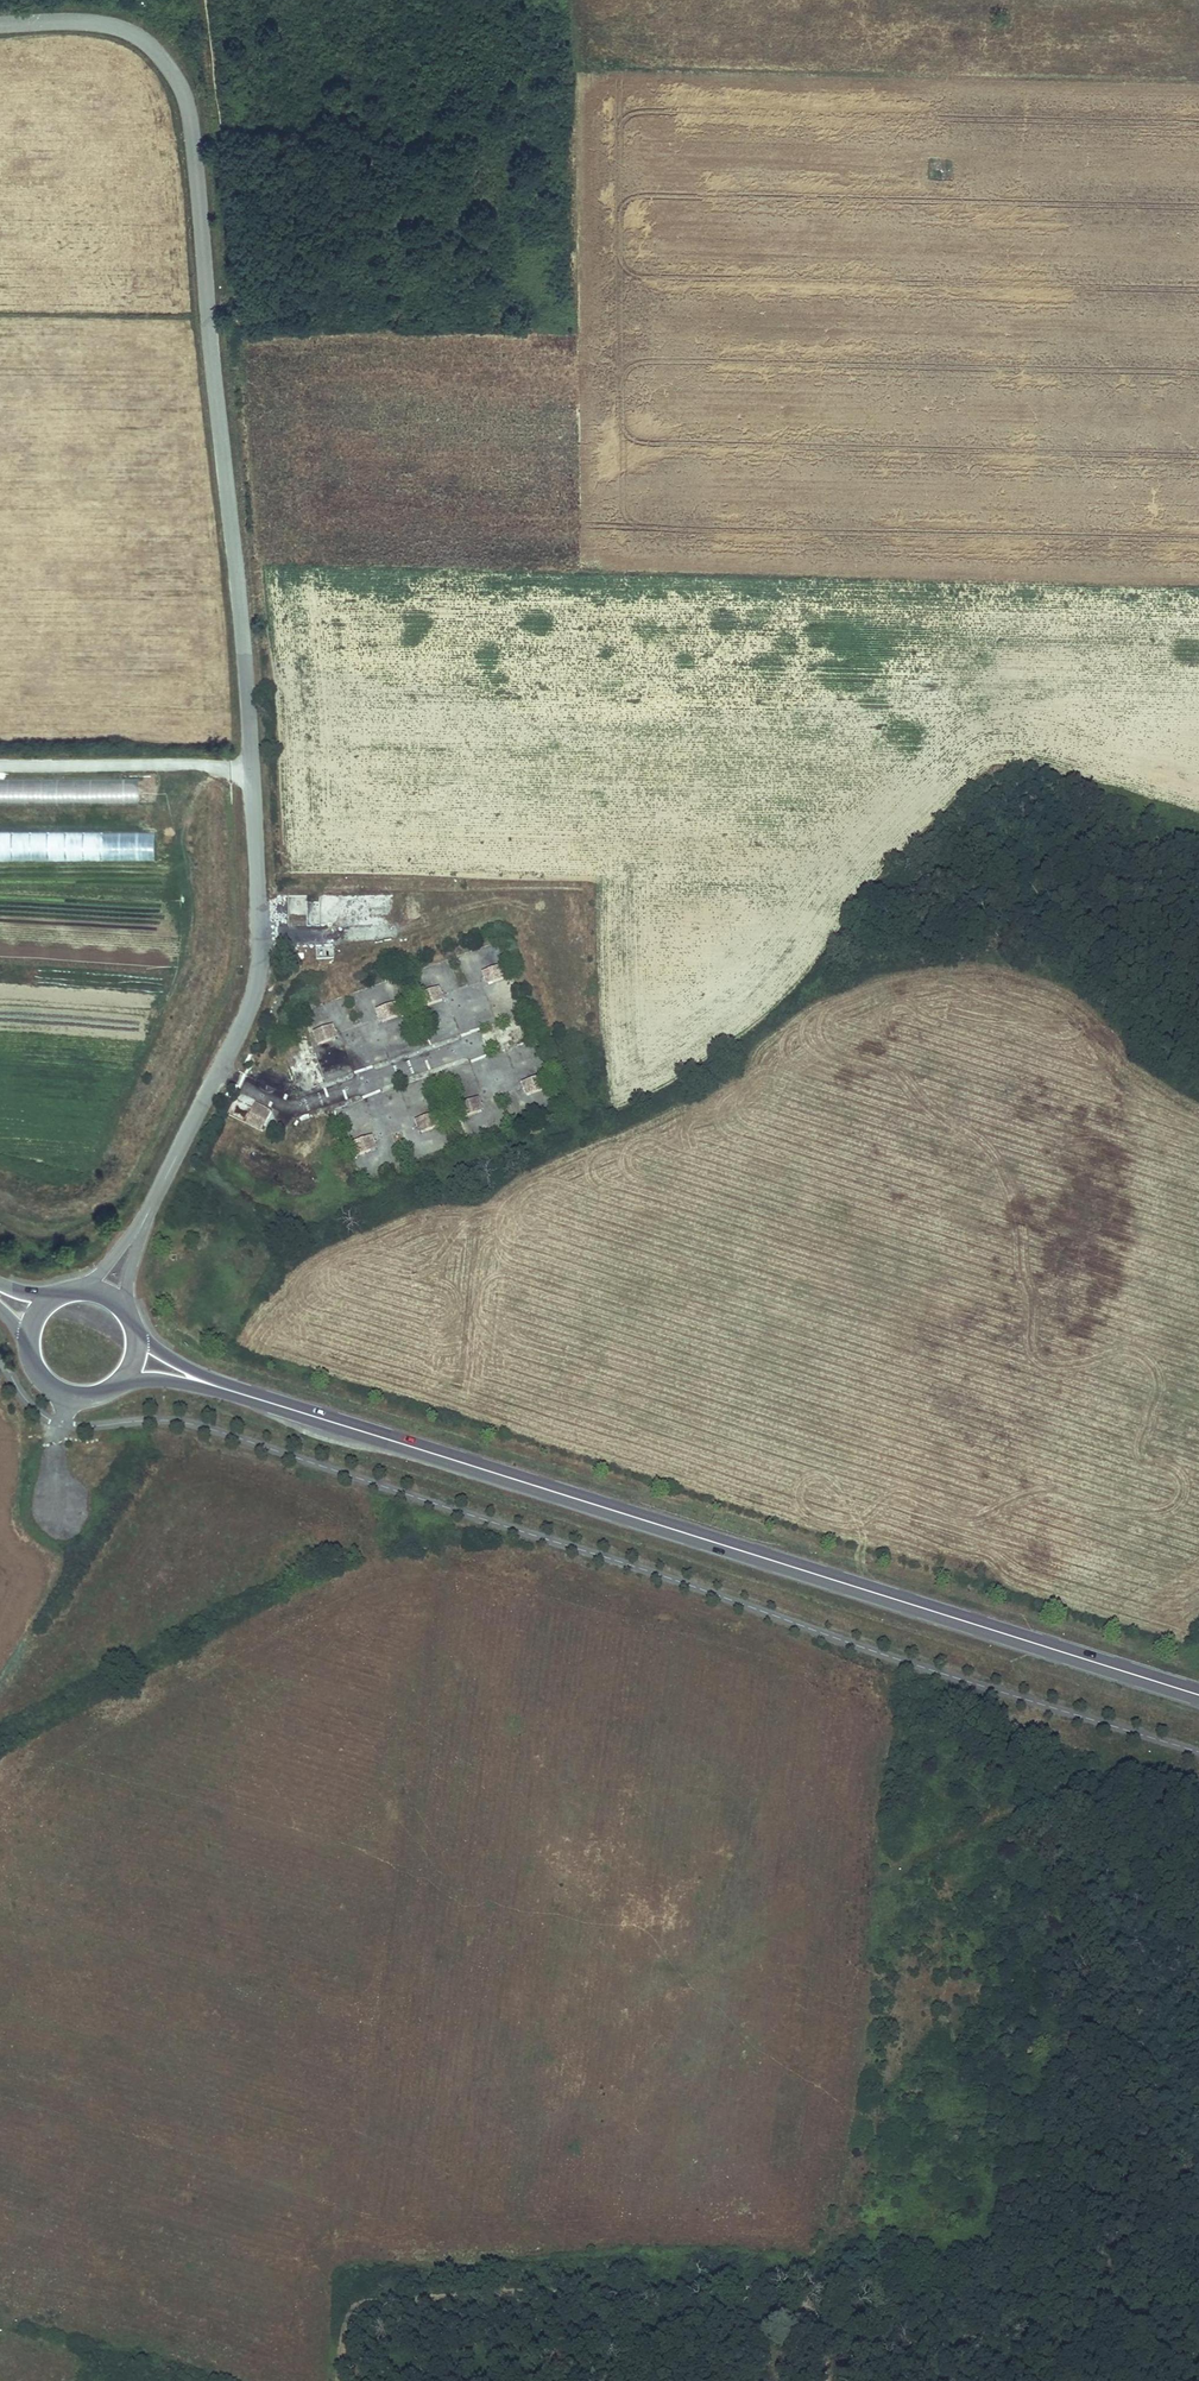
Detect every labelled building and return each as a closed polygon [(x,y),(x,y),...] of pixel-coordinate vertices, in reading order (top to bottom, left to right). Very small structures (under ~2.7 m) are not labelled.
[(138,806),(138,779),(0,779),(0,806),(138,806)] [(316,957),(333,959),(334,945),(316,943),(316,957)] [(482,971),(486,984),(507,977),(502,963),(482,971)] [(367,988),(372,1000),(384,995),(379,984),(367,988)] [(419,994),(423,1007),(444,1000),(439,987),(419,994)] [(375,1009),(379,1023),(400,1015),(395,1002),(375,1009)] [(312,1032),(317,1045),(337,1038),(333,1024),(312,1032)] [(521,1082),(526,1095),(547,1088),(542,1075),(521,1082)] [(526,1099),(532,1115),(550,1108),(545,1092),(526,1099)] [(458,1106),(462,1119),(483,1112),(478,1098),(458,1106)] [(245,1125),(261,1133),(271,1112),(255,1104),(245,1125)] [(415,1120),(420,1133),(440,1126),(435,1113),(415,1120)] [(351,1143),(356,1157),(376,1149),(372,1136),(351,1143)]
